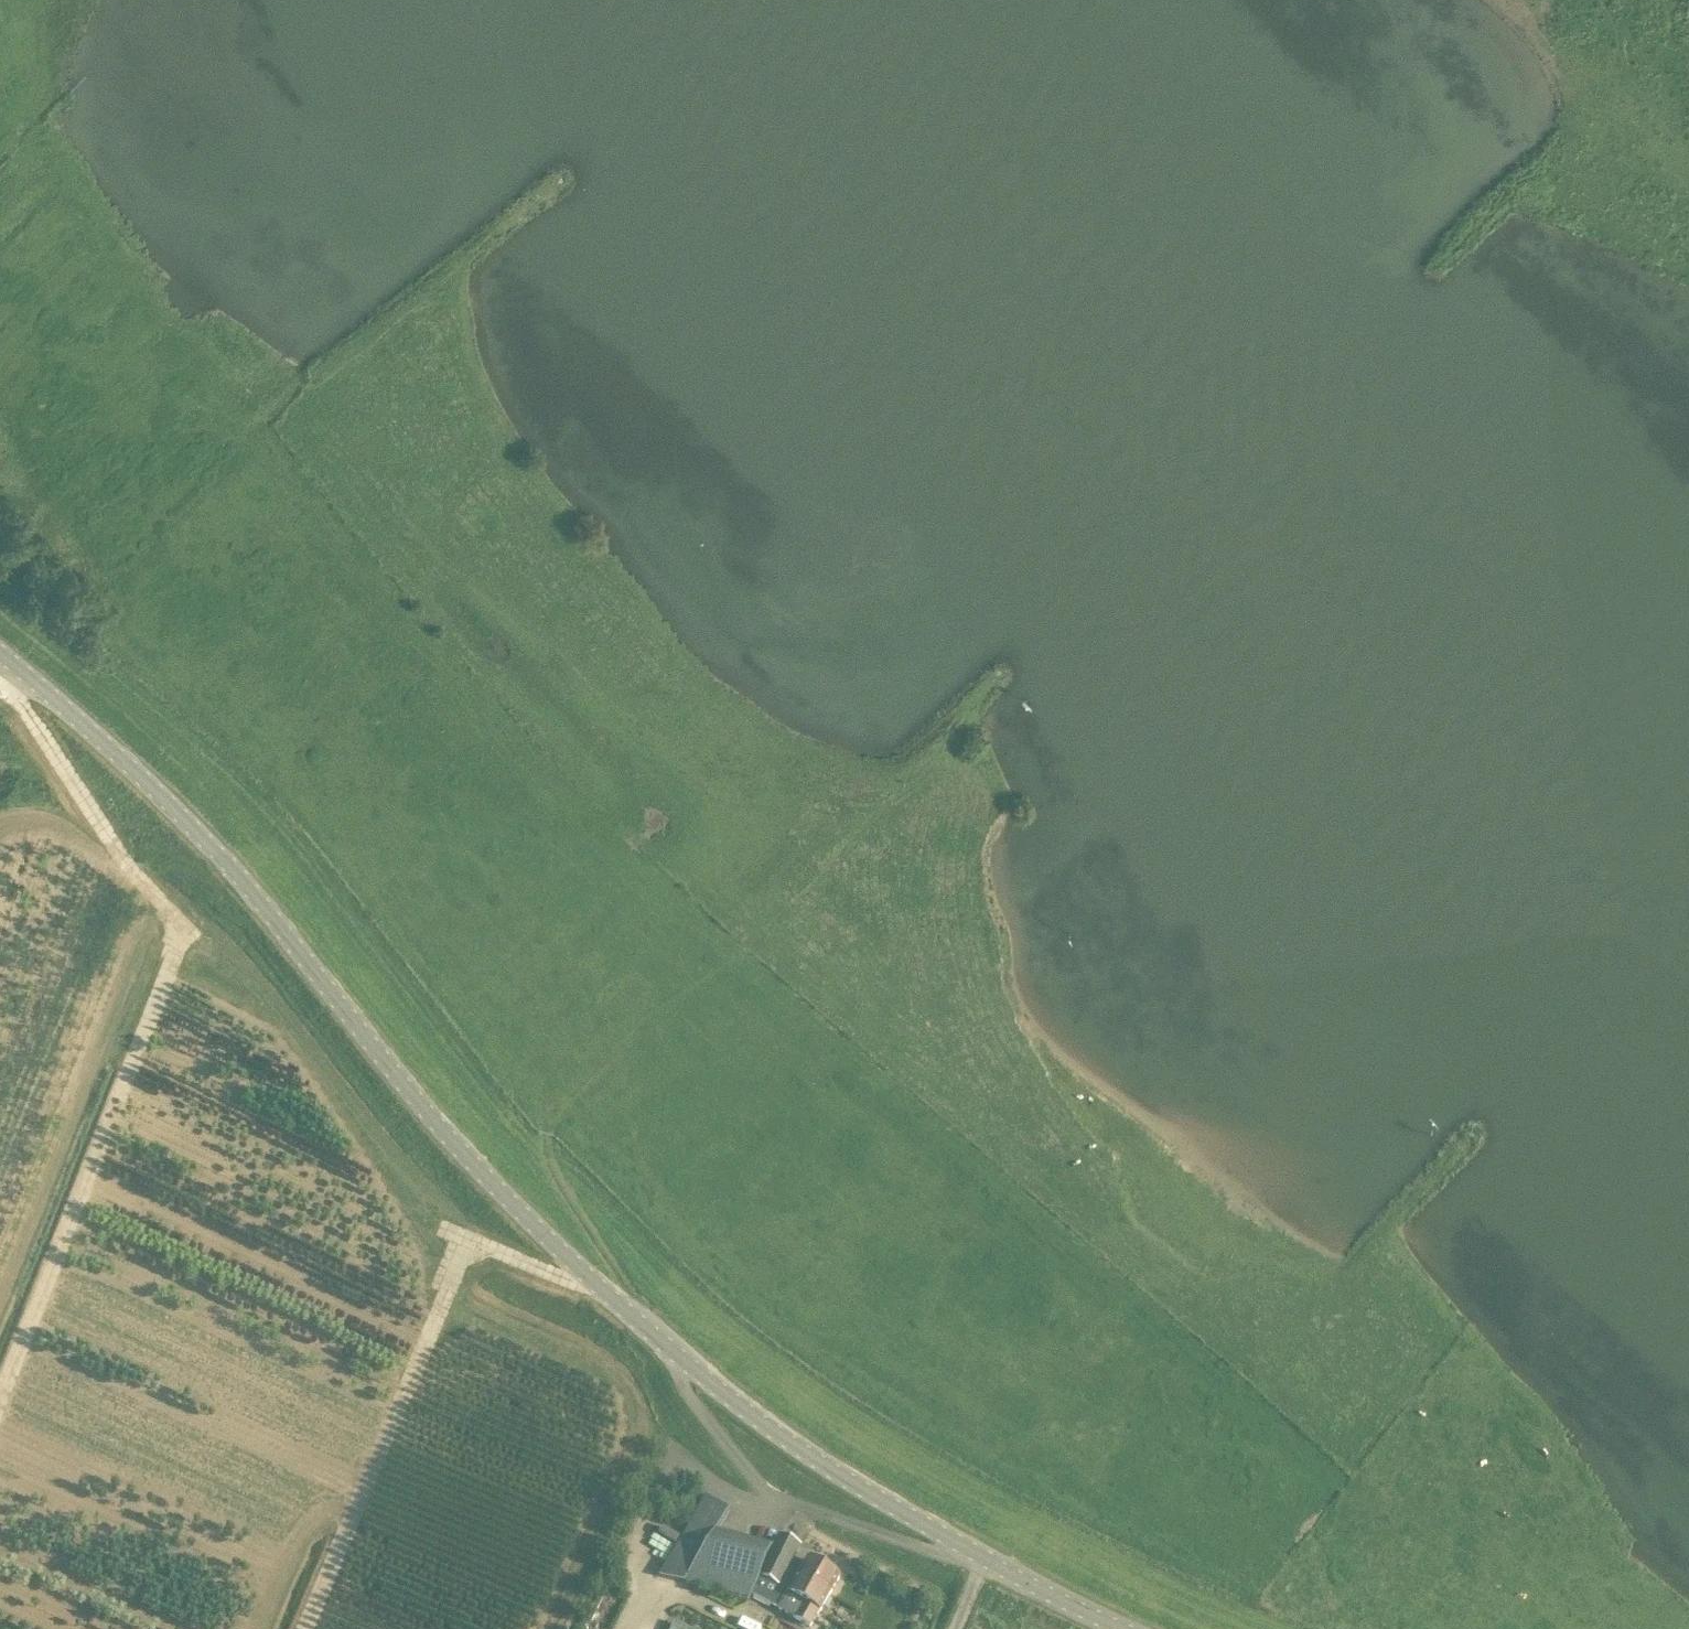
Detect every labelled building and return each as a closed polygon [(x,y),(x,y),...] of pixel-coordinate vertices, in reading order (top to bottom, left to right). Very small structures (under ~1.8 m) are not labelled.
[(751,1596),(773,1606),(809,1628),(837,1579),(807,1561),(804,1567),(794,1560),(800,1547),(780,1536),(773,1547),(716,1534),(730,1511),(706,1496),(688,1527),(658,1577),(749,1601),(751,1596)]
